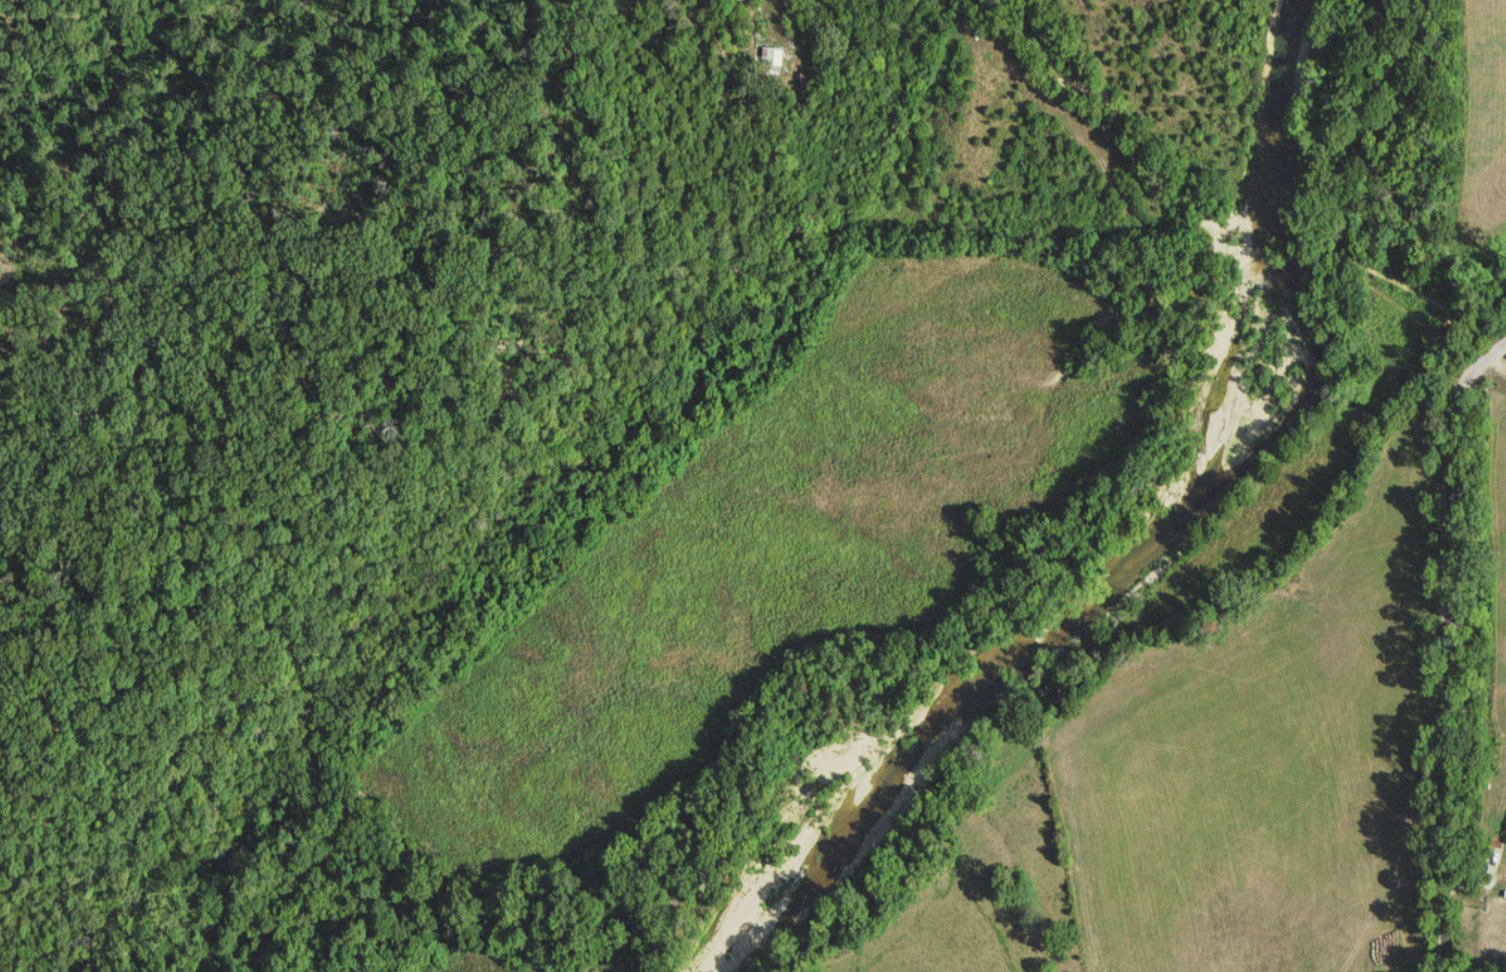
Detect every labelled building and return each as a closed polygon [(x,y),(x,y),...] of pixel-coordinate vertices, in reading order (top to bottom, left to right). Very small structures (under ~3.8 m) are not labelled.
[(790,51),(765,47),(762,64),(787,68),(790,51)]
